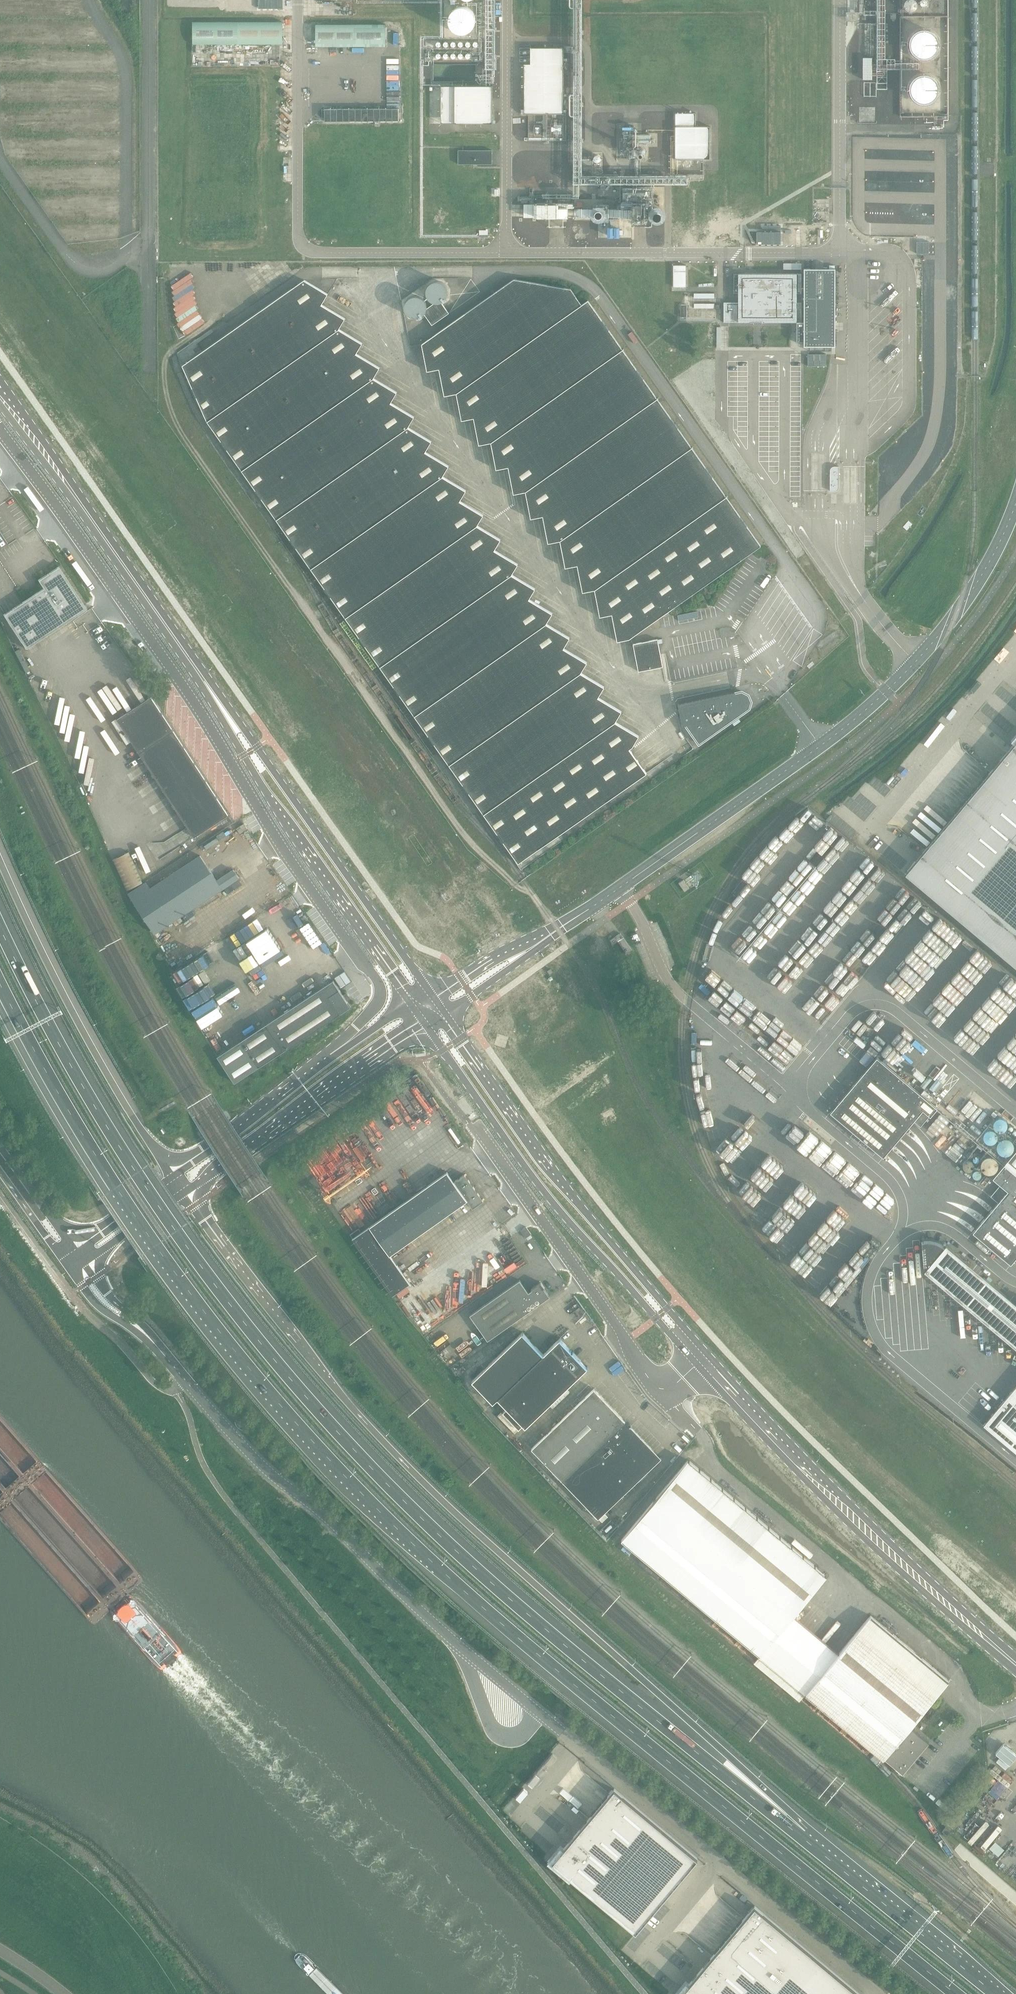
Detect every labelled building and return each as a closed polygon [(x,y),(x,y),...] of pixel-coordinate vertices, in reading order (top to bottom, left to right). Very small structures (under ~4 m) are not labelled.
[(259,9),(283,9),(283,0),(259,0),(259,9)] [(352,3),(309,2),(309,15),(352,15),(352,3)] [(476,22),(476,20),(476,17),(475,15),(474,13),(472,11),(470,9),(468,8),(466,7),(463,6),(461,7),(458,7),(456,8),(454,10),(452,12),(451,14),(450,16),(449,18),(449,21),(450,24),(451,26),(452,28),(454,30),(456,31),(458,32),(461,33),(463,33),(466,33),(468,32),(470,31),(472,29),(474,27),(475,25),(476,22)] [(282,24),(192,24),(192,44),(282,44),(282,24)] [(386,24),(316,24),(316,47),(386,47),(386,24)] [(939,46),(939,43),(939,40),(938,37),(937,35),(935,33),(933,31),(931,29),(928,28),(925,28),(922,28),(920,29),(917,30),(915,32),(913,34),(911,36),(910,39),(910,41),(910,44),(910,47),(911,50),(913,52),(915,54),(917,56),(920,57),(922,57),(925,58),(928,57),(931,56),(933,55),(935,53),(937,51),(938,48),(939,46)] [(564,114),(564,48),(531,48),(531,64),(524,65),(524,114),(564,114)] [(939,90),(940,87),(939,84),(939,81),(937,79),(936,77),(933,75),(931,74),(928,73),(925,72),(923,72),(920,73),(917,74),(915,76),(913,78),(912,80),(911,83),(910,86),(910,88),(911,91),(912,94),(913,96),(915,98),(917,100),(920,101),(923,102),(925,102),(928,101),(931,100),(933,99),(936,97),(937,95),(939,92),(939,90)] [(389,78),(388,94),(400,95),(400,79),(389,78)] [(493,124),(493,86),(441,87),(441,123),(493,124)] [(399,109),(325,110),(325,122),(399,122),(399,109)] [(710,159),(710,127),(696,127),(696,114),(676,114),(675,160),(710,159)] [(492,164),(492,150),(458,150),(458,164),(492,164)] [(527,203),(527,221),(540,221),(540,218),(610,219),(610,217),(633,217),(633,222),(654,222),(654,219),(666,219),(666,207),(654,207),(654,182),(663,182),(663,173),(648,173),(648,182),(642,182),(642,184),(636,184),(636,186),(623,186),(623,204),(527,203)] [(915,206),(904,205),(903,229),(914,229),(915,206)] [(776,242),(776,229),(757,229),(757,242),(776,242)] [(686,287),(686,265),(674,265),(673,287),(686,287)] [(739,301),(724,301),(724,321),(796,321),(796,341),(804,341),(804,346),(836,346),(836,268),(826,268),(805,268),(805,288),(802,288),(802,273),(734,273),(734,293),(739,293),(739,301)] [(617,641),(629,639),(761,546),(588,301),(582,305),(570,289),(514,279),(422,344),(427,371),(439,369),(445,396),(457,393),(462,420),(474,418),(479,445),(491,442),(496,469),(508,467),(514,494),(526,491),(531,518),(543,516),(548,543),(560,540),(565,567),(577,565),(583,592),(595,590),(600,616),(612,614),(617,641)] [(518,863),(647,773),(629,749),(633,746),(639,736),(615,722),(622,711),(598,697),(604,687),(581,673),(587,662),(564,648),(570,638),(546,624),(553,613),(529,599),(535,589),(512,575),(518,564),(494,550),(501,540),(477,525),(483,515),(460,501),(466,490),(443,476),(449,466),(425,452),(432,441),(408,427),(414,417),(391,403),(397,392),(374,378),(380,368),(356,354),(363,343),(339,329),(345,319),(322,305),(328,294),(304,280),(183,366),(207,422),(518,863)] [(446,291),(446,289),(445,287),(444,285),(443,283),(440,281),(436,280),(433,280),(431,281),(428,283),(426,286),(425,288),(425,290),(425,293),(425,294),(427,298),(430,300),(433,301),(434,302),(438,301),(441,300),(443,299),(444,298),(445,295),(446,293),(446,291)] [(424,308),(424,306),(424,304),(423,302),(421,300),(419,298),(417,298),(414,297),(412,297),(411,297),(409,298),(407,299),(405,300),(403,304),(403,308),(403,312),(404,314),(406,315),(409,318),(411,318),(413,319),(416,318),(418,318),(421,316),(423,312),(424,311),(424,308)] [(434,303),(427,308),(427,309),(427,311),(426,312),(425,313),(424,315),(432,325),(449,313),(442,303),(440,303),(438,303),(437,304),(436,304),(434,303)] [(808,354),(809,365),(820,365),(820,354),(808,354)] [(86,609),(58,566),(38,580),(43,588),(3,615),(25,649),(86,609)] [(663,667),(658,639),(633,644),(638,671),(663,667)] [(744,713),(743,712),(749,708),(751,701),(748,695),(742,692),(735,693),(735,692),(678,704),(683,726),(686,725),(699,744),(744,713)] [(228,815),(152,698),(151,697),(117,719),(194,837),(228,815)] [(905,874),(1015,967),(1015,739),(1015,741),(1015,742),(905,874)] [(240,834),(247,829),(244,824),(237,828),(240,834)] [(129,852),(114,859),(128,889),(143,882),(129,852)] [(146,882),(129,894),(155,933),(226,888),(229,893),(243,884),(234,869),(217,880),(200,855),(151,888),(146,882)] [(685,891),(690,888),(684,880),(679,883),(685,891)] [(303,913),(282,927),(300,954),(321,941),(303,913)] [(244,956),(260,985),(276,976),(275,973),(280,970),(270,952),(281,946),(270,927),(254,935),(260,948),(244,956)] [(613,945),(618,942),(627,955),(633,952),(621,934),(611,941),(613,945)] [(223,978),(188,1000),(204,1025),(239,1004),(223,978)] [(241,1040),(259,1067),(351,1007),(333,980),(241,1040)] [(241,1040),(217,1056),(235,1083),(259,1067),(241,1040)] [(836,1107),(831,1113),(883,1157),(888,1151),(896,1143),(903,1135),(911,1125),(916,1120),(921,1124),(929,1114),(930,1116),(935,1109),(877,1058),(857,1082),(850,1091),(844,1097),(836,1107)] [(738,1124),(718,1147),(733,1161),(754,1138),(738,1124)] [(972,1233),(1011,1265),(1015,1258),(1015,1150),(992,1179),(995,1181),(1000,1185),(1002,1187),(994,1196),(999,1200),(998,1202),(996,1205),(987,1215),(978,1226),(972,1233)] [(390,1255),(467,1201),(454,1182),(447,1172),(361,1232),(359,1228),(350,1235),(393,1295),(410,1283),(390,1255)] [(465,1174),(454,1182),(467,1201),(473,1209),(484,1201),(465,1174)] [(526,1238),(531,1234),(526,1227),(521,1231),(526,1238)] [(924,1271),(1015,1349),(1015,1303),(946,1244),(924,1271)] [(514,1246),(505,1252),(516,1269),(525,1263),(514,1246)] [(488,1340),(550,1297),(544,1288),(545,1288),(541,1282),(531,1289),(532,1290),(529,1292),(520,1280),(470,1315),(488,1340)] [(401,1297),(411,1290),(408,1286),(398,1293),(401,1297)] [(523,1332),(472,1381),(493,1402),(498,1398),(544,1353),(523,1332)] [(525,1427),(588,1367),(588,1366),(587,1367),(560,1339),(561,1339),(560,1338),(544,1353),(498,1398),(507,1408),(503,1413),(519,1429),(523,1425),(525,1427)] [(1001,1403),(1015,1416),(1015,1386),(1001,1403)] [(660,1458),(631,1427),(631,1426),(630,1426),(625,1421),(626,1420),(625,1420),(624,1420),(595,1389),(595,1388),(532,1449),(598,1518),(662,1458),(661,1457),(660,1458)] [(983,1425),(1015,1452),(1015,1416),(1001,1403),(983,1425)] [(679,1463),(618,1538),(898,1767),(952,1701),(940,1664),(865,1602),(850,1602),(824,1634),(762,1583),(762,1584),(754,1577),(780,1545),(778,1531),(686,1456),(680,1463),(679,1463)] [(1015,1757),(1015,1754),(1003,1744),(996,1753),(1010,1765),(1015,1757)] [(684,1876),(698,1858),(614,1789),(573,1837),(569,1843),(564,1849),(553,1862),(571,1878),(636,1932),(643,1924),(644,1923),(682,1877),(684,1876)] [(948,1824),(942,1831),(947,1836),(953,1829),(948,1824)] [(755,1906),(697,1975),(692,1980),(689,1984),(681,1993),(860,1993),(755,1906)]
